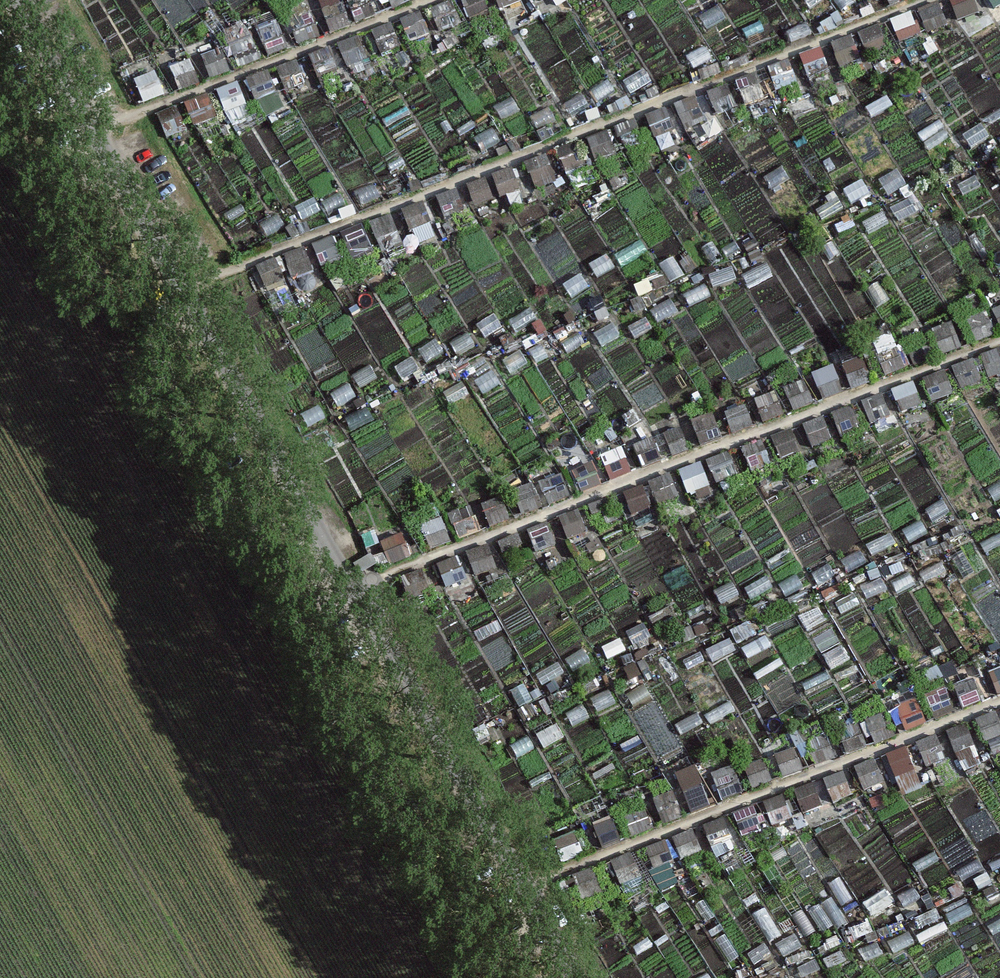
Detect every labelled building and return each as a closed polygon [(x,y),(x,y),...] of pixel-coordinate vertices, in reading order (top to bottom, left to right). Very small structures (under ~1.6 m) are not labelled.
[(346,4),(355,26),(376,18),(369,0),(356,0),(346,4)] [(392,10),(413,1),(412,0),(388,0),(392,10)] [(468,20),(488,12),(484,0),(459,0),(468,20)] [(500,10),(521,2),(520,0),(496,0),(500,10)] [(810,11),(818,23),(836,11),(828,0),(826,0),(810,11)] [(841,11),(857,0),(833,0),(841,11)] [(957,21),(978,12),(973,0),(949,0),(957,21)] [(451,3),(430,11),(439,33),(460,25),(451,3)] [(939,3),(918,12),(927,34),(948,25),(939,3)] [(341,5),(320,13),(329,35),(350,27),(341,5)] [(718,6),(699,17),(706,30),(725,19),(718,6)] [(418,13),(398,22),(407,44),(428,35),(418,13)] [(911,13),(890,22),(899,44),(920,35),(911,13)] [(312,16),(291,24),(300,46),(321,38),(312,16)] [(760,22),(743,30),(747,39),(764,31),(760,22)] [(805,22),(785,29),(790,43),(811,35),(805,22)] [(391,24),(370,32),(379,54),(400,46),(391,24)] [(278,25),(257,33),(266,55),(287,47),(278,25)] [(878,26),(857,34),(866,56),(887,48),(878,26)] [(250,35),(229,44),(238,66),(259,57),(250,35)] [(850,37),(829,45),(838,67),(859,59),(850,37)] [(358,38),(337,47),(346,69),(367,60),(358,38)] [(704,46),(685,57),(693,69),(711,58),(704,46)] [(820,48),(799,57),(808,79),(829,71),(820,48)] [(221,49),(200,58),(209,80),(230,71),(221,49)] [(329,49),(309,57),(318,80),(339,71),(329,49)] [(297,61),(276,70),(285,92),(306,83),(297,61)] [(598,61),(580,72),(587,85),(606,74),(598,61)] [(788,61),(767,69),(776,91),(797,83),(788,61)] [(189,64),(168,72),(177,94),(198,86),(189,64)] [(643,71),(624,82),(631,94),(650,83),(643,71)] [(266,72),(245,81),(254,103),(275,95),(266,72)] [(155,74),(134,83),(143,105),(164,96),(155,74)] [(756,74),(735,83),(744,105),(765,96),(756,74)] [(238,84),(217,92),(226,114),(247,106),(238,84)] [(726,86),(705,95),(714,117),(735,108),(726,86)] [(582,95),(562,105),(569,117),(588,108),(582,95)] [(205,96),(184,105),(193,127),(214,118),(205,96)] [(512,97),(493,107),(500,120),(519,110),(512,97)] [(694,97),(673,106),(682,128),(703,119),(694,97)] [(885,98),(866,108),(871,119),(890,109),(885,98)] [(176,108),(155,117),(164,139),(185,130),(176,108)] [(549,108),(529,118),(536,131),(555,121),(549,108)] [(665,110),(644,118),(653,141),(674,132),(665,110)] [(634,121),(613,130),(622,152),(643,143),(634,121)] [(981,125),(962,137),(971,150),(989,138),(981,125)] [(492,129),(473,139),(479,152),(499,142),(492,129)] [(945,130),(923,143),(928,152),(950,138),(945,130)] [(606,132),(585,140),(595,162),(615,154),(606,132)] [(577,142),(556,151),(565,173),(586,165),(577,142)] [(546,156),(525,165),(534,187),(555,178),(546,156)] [(783,167),(765,178),(772,190),(791,179),(783,167)] [(511,169),(490,178),(499,200),(520,191),(511,169)] [(897,171),(878,182),(888,198),(906,187),(897,171)] [(976,176),(957,186),(962,197),(981,187),(976,176)] [(485,180),(464,189),(473,211),(494,202),(485,180)] [(373,183),(353,193),(360,206),(379,196),(373,183)] [(456,190),(435,199),(444,221),(465,212),(456,190)] [(865,190),(845,199),(850,209),(869,199),(865,190)] [(339,192),(320,203),(328,216),(346,205),(339,192)] [(314,198),(295,208),(301,221),(321,211),(314,198)] [(837,200),(816,212),(822,221),(843,209),(837,200)] [(910,200),(890,209),(897,222),(916,213),(910,200)] [(422,204),(401,213),(410,235),(431,226),(422,204)] [(882,213),(862,222),(869,235),(888,226),(882,213)] [(277,214),(258,225),(266,237),(284,227),(277,214)] [(389,215),(368,224),(377,246),(398,238),(389,215)] [(362,226),(341,235),(350,257),(371,248),(362,226)] [(332,237),(311,246),(320,268),(341,259),(332,237)] [(722,260),(711,243),(700,249),(711,267),(722,260)] [(304,248),(283,257),(292,279),(313,270),(304,248)] [(276,258),(255,267),(264,289),(285,281),(276,258)] [(684,277),(673,258),(660,265),(671,284),(684,277)] [(766,263),(741,276),(746,286),(771,273),(766,263)] [(731,268),(708,276),(713,290),(736,282),(731,268)] [(580,275),(563,288),(571,300),(589,287),(580,275)] [(889,301),(878,282),(866,289),(877,308),(889,301)] [(670,299),(651,310),(658,323),(677,312),(670,299)] [(530,308),(508,321),(515,333),(537,320),(530,308)] [(992,312),(999,331),(999,308),(992,312)] [(987,314),(966,322),(975,344),(996,336),(987,314)] [(495,316),(476,326),(483,339),(502,329),(495,316)] [(646,318),(627,329),(634,341),(653,331),(646,318)] [(613,324),(594,334),(601,347),(620,337),(613,324)] [(953,324),(932,333),(941,355),(962,346),(953,324)] [(578,332),(559,343),(567,355),(586,345),(578,332)] [(467,333),(448,344),(455,357),(474,346),(467,333)] [(925,338),(904,346),(913,368),(934,360),(925,338)] [(436,340),(418,351),(425,364),(444,353),(436,340)] [(540,344),(528,351),(535,363),(547,357),(540,344)] [(897,346),(876,354),(885,376),(906,368),(897,346)] [(981,357),(990,380),(999,376),(999,350),(981,357)] [(520,352),(501,362),(508,375),(527,364),(520,352)] [(412,359),(393,369),(401,382),(419,371),(412,359)] [(973,359),(952,368),(961,390),(982,382),(973,359)] [(370,366),(351,377),(358,390),(377,379),(370,366)] [(867,370),(846,379),(851,390),(871,381),(867,370)] [(834,371),(813,379),(822,402),(843,393),(834,371)] [(945,371),(924,380),(933,402),(954,393),(945,371)] [(492,372),(473,382),(480,395),(499,385),(492,372)] [(805,382),(784,390),(793,413),(814,404),(805,382)] [(912,383),(891,391),(901,413),(921,405),(912,383)] [(348,385),(329,395),(336,408),(355,398),(348,385)] [(775,394),(754,402),(763,424),(784,416),(775,394)] [(880,395),(859,403),(868,426),(889,417),(880,395)] [(742,405),(721,413),(730,435),(751,427),(742,405)] [(850,407),(829,416),(839,438),(859,429),(850,407)] [(367,408),(343,420),(350,433),(373,420),(367,408)] [(712,416),(691,424),(700,446),(721,438),(712,416)] [(823,418),(802,427),(811,449),(832,440),(823,418)] [(680,428),(662,435),(671,457),(689,450),(680,428)] [(789,430),(768,439),(778,461),(798,452),(789,430)] [(652,439),(631,447),(640,469),(661,461),(652,439)] [(761,443),(741,451),(750,473),(770,465),(761,443)] [(621,450),(600,458),(609,480),(630,472),(621,450)] [(727,453),(706,462),(716,484),(736,475),(727,453)] [(592,463),(571,471),(580,493),(601,485),(592,463)] [(700,465),(679,473),(688,495),(709,487),(700,465)] [(560,476),(539,484),(548,506),(569,498),(560,476)] [(669,476),(648,484),(657,506),(678,498),(669,476)] [(987,490),(994,502),(999,498),(999,482),(987,490)] [(533,485),(512,493),(521,515),(542,507),(533,485)] [(643,486),(622,495),(631,517),(652,508),(643,486)] [(500,499),(480,507),(489,529),(510,521),(500,499)] [(609,499),(588,508),(593,519),(613,510),(609,499)] [(942,501),(925,511),(932,523),(949,514),(942,501)] [(469,509),(448,518),(457,540),(478,531),(469,509)] [(578,511),(557,520),(566,542),(587,533),(578,511)] [(441,521),(420,529),(429,551),(450,543),(441,521)] [(919,521),(902,531),(909,543),(926,534),(919,521)] [(548,523),(527,532),(536,554),(557,545),(548,523)] [(978,544),(983,554),(999,545),(999,532),(978,544)] [(402,535),(381,544),(390,566),(411,558),(402,535)] [(517,535),(497,544),(501,555),(522,546),(517,535)] [(890,535),(866,547),(871,557),(895,544),(890,535)] [(487,547),(466,555),(475,577),(496,569),(487,547)] [(961,547),(949,554),(963,579),(976,572),(961,547)] [(858,551),(841,560),(848,572),(865,563),(858,551)] [(370,555),(356,564),(362,575),(376,567),(370,555)] [(458,558),(437,566),(446,588),(467,580),(458,558)] [(941,562),(917,575),(923,584),(946,572),(941,562)] [(828,565),(811,574),(817,587),(835,577),(828,565)] [(421,571),(400,580),(409,602),(430,593),(421,571)] [(907,574),(890,583),(896,595),(913,586),(907,574)] [(795,575),(778,585),(785,597),(802,588),(795,575)] [(767,577),(744,590),(750,602),(774,589),(767,577)] [(881,578),(860,587),(865,599),(886,590),(881,578)] [(731,582),(713,591),(721,606),(739,597),(731,582)] [(816,608),(799,617),(805,629),(823,620),(816,608)] [(644,625),(626,634),(632,647),(651,638),(644,625)] [(765,636),(741,649),(748,661),(771,649),(765,636)] [(621,640),(601,649),(607,661),(627,651),(621,640)] [(729,640),(706,652),(713,664),(736,652),(729,640)] [(584,648),(565,659),(571,670),(591,659),(584,648)] [(840,648),(823,657),(830,669),(847,660),(840,648)] [(814,651),(787,665),(792,674),(819,660),(814,651)] [(556,664),(537,675),(543,686),(563,675),(556,664)] [(988,674),(998,697),(999,696),(999,670),(988,674)] [(826,671),(799,686),(804,695),(831,681),(826,671)] [(975,679),(954,688),(963,710),(984,701),(975,679)] [(535,699),(527,683),(513,691),(521,707),(535,699)] [(643,685),(624,696),(630,707),(650,696),(643,685)] [(609,689),(589,700),(596,711),(615,700),(609,689)] [(945,690),(924,698),(933,720),(954,712),(945,690)] [(916,701),(895,710),(904,732),(925,723),(916,701)] [(729,702),(705,717),(710,726),(735,711),(729,702)] [(584,704),(565,715),(571,726),(590,716),(584,704)] [(696,714),(676,725),(682,736),(702,725),(696,714)] [(886,714),(865,723),(874,745),(895,736),(886,714)] [(975,723),(984,745),(999,738),(999,725),(996,714),(975,723)] [(966,724),(945,732),(954,755),(975,746),(966,724)] [(858,725),(837,733),(846,755),(867,747),(858,725)] [(555,726),(536,737),(542,748),(562,737),(555,726)] [(827,736),(806,744),(815,766),(836,758),(827,736)] [(936,736),(915,745),(925,767),(945,758),(936,736)] [(528,737),(509,748),(515,759),(534,748),(528,737)] [(905,748),(884,757),(894,779),(914,770),(905,748)] [(793,749),(773,757),(782,779),(803,771),(793,749)] [(764,759),(743,768),(752,790),(773,781),(764,759)] [(874,761),(853,770),(862,792),(883,783),(874,761)] [(732,772),(711,780),(720,802),(741,794),(732,772)] [(843,772),(823,781),(832,803),(853,794),(843,772)] [(702,782),(681,790),(690,812),(711,804),(702,782)] [(812,784),(792,793),(801,815),(822,806),(812,784)] [(674,794),(653,802),(662,824),(683,816),(674,794)] [(783,795),(762,803),(771,826),(792,817),(783,795)] [(644,808),(623,816),(632,839),(653,830),(644,808)] [(754,808),(733,816),(742,838),(763,830),(754,808)] [(723,818),(702,826),(711,848),(732,840),(723,818)] [(613,819),(592,828),(601,850),(622,841),(613,819)] [(693,830),(672,839),(681,861),(702,852),(693,830)] [(573,834),(552,843),(561,865),(582,856),(573,834)] [(665,842),(644,850),(653,872),(674,864),(665,842)] [(933,851),(913,862),(920,873),(939,863),(933,851)] [(630,855),(609,863),(618,885),(639,877),(630,855)] [(976,859),(957,870),(963,881),(983,871),(976,859)] [(592,870),(571,878),(580,901),(601,892),(592,870)] [(916,887),(896,898),(903,909),(922,898),(916,887)] [(884,893),(865,904),(871,915),(891,904),(884,893)] [(848,924),(832,898),(821,905),(837,930),(848,924)] [(965,905),(945,916),(951,927),(971,916),(965,905)] [(831,926),(820,907),(809,914),(820,933),(831,926)] [(933,909),(913,920),(919,931),(939,920),(933,909)] [(816,932),(804,912),(793,919),(804,938),(816,932)] [(989,925),(995,936),(999,934),(999,919),(989,925)] [(907,933),(888,944),(894,955),(914,944),(907,933)] [(795,936),(775,947),(781,958),(801,947),(795,936)] [(738,956),(726,937),(715,943),(727,962),(738,956)] [(878,942),(857,951),(863,962),(883,953),(878,942)] [(765,945),(746,958),(753,968),(772,956),(765,945)] [(842,952),(822,961),(827,973),(847,963),(842,952)] [(797,970),(801,977),(806,977),(820,971),(816,961),(797,970)]
